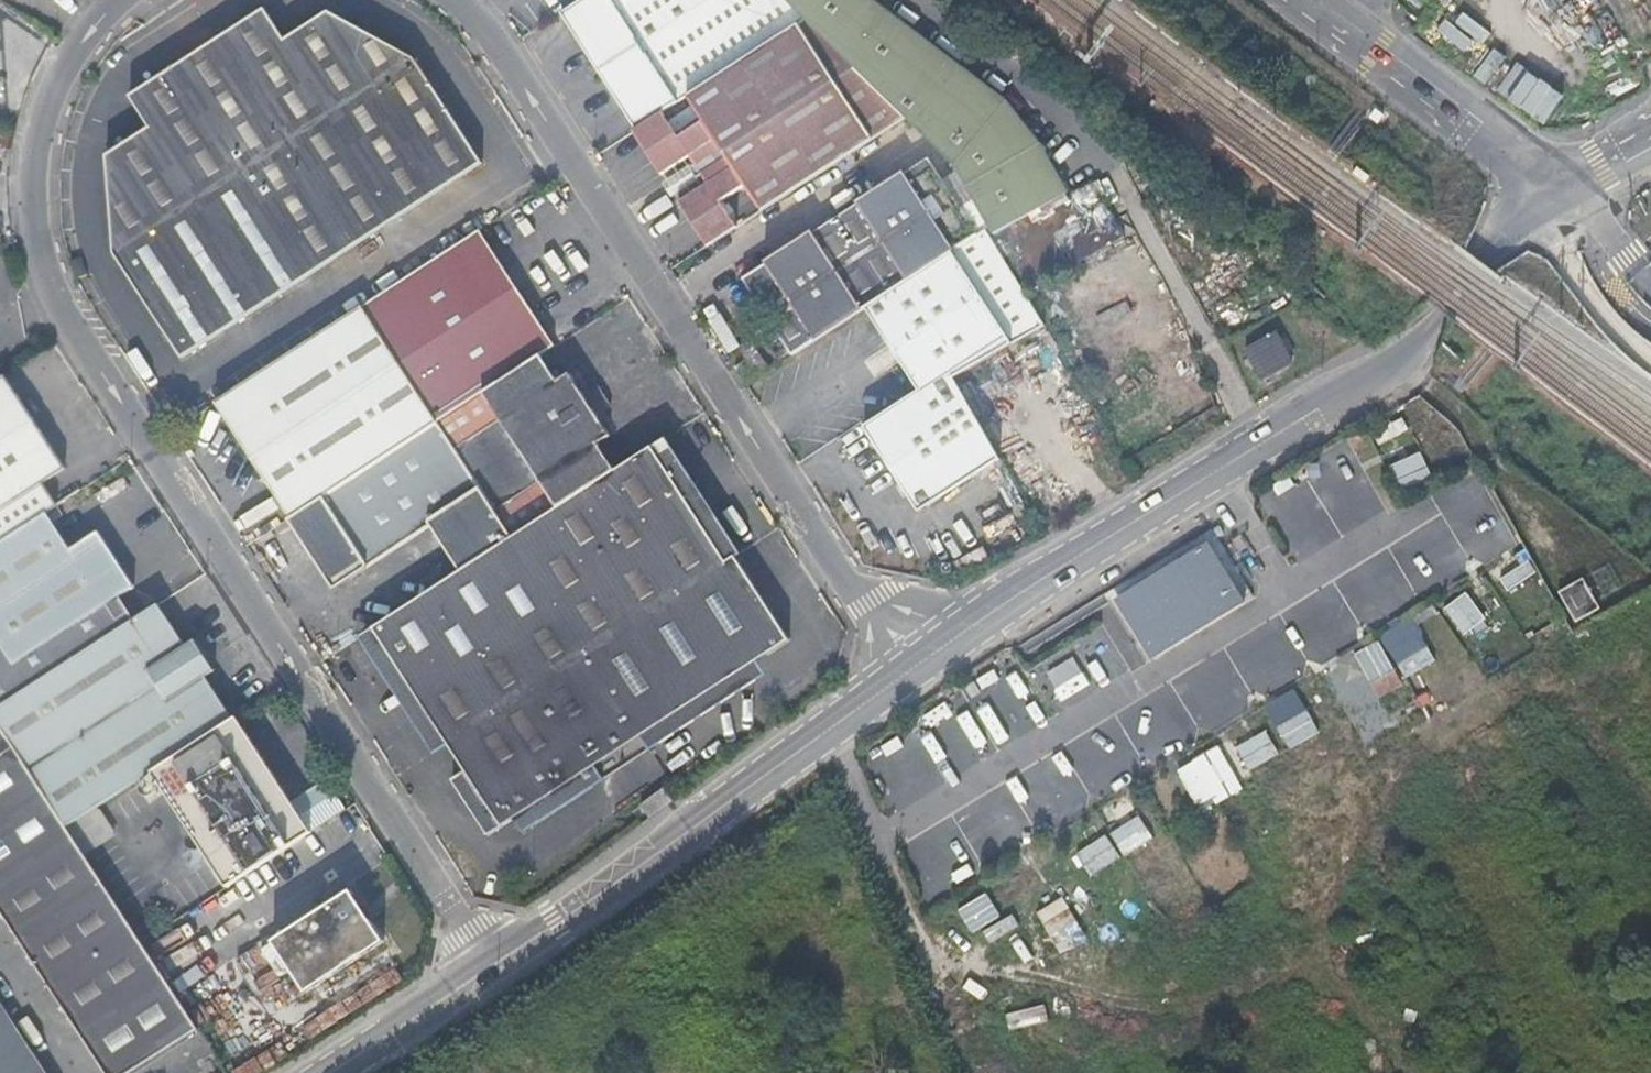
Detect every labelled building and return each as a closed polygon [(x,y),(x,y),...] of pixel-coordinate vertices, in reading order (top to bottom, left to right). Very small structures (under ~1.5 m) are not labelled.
[(583,0),(538,0),(552,20),(562,13),(583,0)] [(562,13),(637,129),(663,112),(688,96),(806,20),(786,0),(583,0),(562,13)] [(1069,193),(1041,143),(1007,100),(874,0),(786,0),(806,20),(907,119),(958,168),(995,235),(1028,291),(1125,237),(1093,180),(1069,193)] [(130,96),(150,127),(107,155),(115,254),(183,358),(484,163),(416,58),(330,11),(286,39),(266,8),(130,96)] [(907,119),(806,20),(688,96),(704,122),(680,138),(663,112),(637,129),(634,131),(662,174),(690,156),(696,166),(692,168),(698,178),(702,175),(708,184),(680,202),(692,221),(721,202),(746,186),(762,211),(907,119)] [(929,159),(744,279),(793,355),(866,308),(979,235),(929,159)] [(721,202),(692,221),(708,246),(738,227),(721,202)] [(917,507),(921,509),(924,508),(928,507),(1002,459),(956,378),(1046,326),(987,229),(979,235),(866,308),(920,390),(864,427),(915,504),(917,507)] [(480,230),(363,307),(438,422),(542,355),(555,346),(480,230)] [(71,261),(78,279),(89,274),(82,257),(71,261)] [(216,402),(291,518),(438,422),(363,307),(216,402)] [(1293,362),(1277,332),(1245,350),(1262,379),(1293,362)] [(438,422),(513,537),(616,470),(599,444),(612,436),(599,417),(584,393),(571,373),(559,381),(542,355),(438,422)] [(981,398),(1005,441),(1064,408),(1040,365),(981,398)] [(48,512),(58,506),(43,482),(66,468),(5,376),(0,379),(0,543),(48,512)] [(598,384),(584,393),(599,417),(613,407),(598,384)] [(434,524),(464,569),(513,537),(438,422),(291,518),(322,566),(336,557),(350,579),(434,524)] [(464,569),(373,628),(466,771),(453,780),(490,836),(514,820),(526,812),(535,826),(595,787),(586,773),(597,766),(791,640),(736,556),(727,562),(653,447),(616,470),(513,537),(464,569)] [(0,543),(0,707),(124,627),(109,604),(121,596),(135,587),(99,531),(72,549),(48,512),(0,543)] [(1210,549),(1113,607),(1151,668),(1247,610),(1210,549)] [(336,557),(322,566),(337,588),(350,579),(336,557)] [(1527,561),(1500,578),(1508,591),(1535,574),(1527,561)] [(1599,610),(1582,581),(1561,593),(1577,623),(1599,610)] [(1444,607),(1463,635),(1487,619),(1468,590),(1444,607)] [(124,627),(136,619),(121,596),(109,604),(124,627)] [(0,707),(0,722),(68,827),(153,772),(235,719),(207,677),(216,671),(196,640),(187,646),(159,604),(136,619),(124,627),(0,707)] [(1407,677),(1436,659),(1419,631),(1389,650),(1407,677)] [(1065,656),(1038,671),(1054,701),(1081,686),(1065,656)] [(312,832),(238,717),(235,719),(153,772),(227,887),(312,832)] [(199,1029),(68,827),(0,722),(0,909),(106,1072),(131,1072),(199,1029)] [(1198,810),(1256,780),(1234,739),(1177,768),(1198,810)] [(870,762),(889,797),(919,781),(901,746),(870,762)] [(606,779),(597,766),(586,773),(595,787),(606,779)] [(535,826),(526,812),(514,820),(523,833),(535,826)] [(1128,866),(1157,854),(1150,836),(1121,847),(1128,866)] [(307,992),(385,941),(352,890),(274,941),(307,992)] [(0,1000),(0,1072),(47,1072),(0,1000)]
